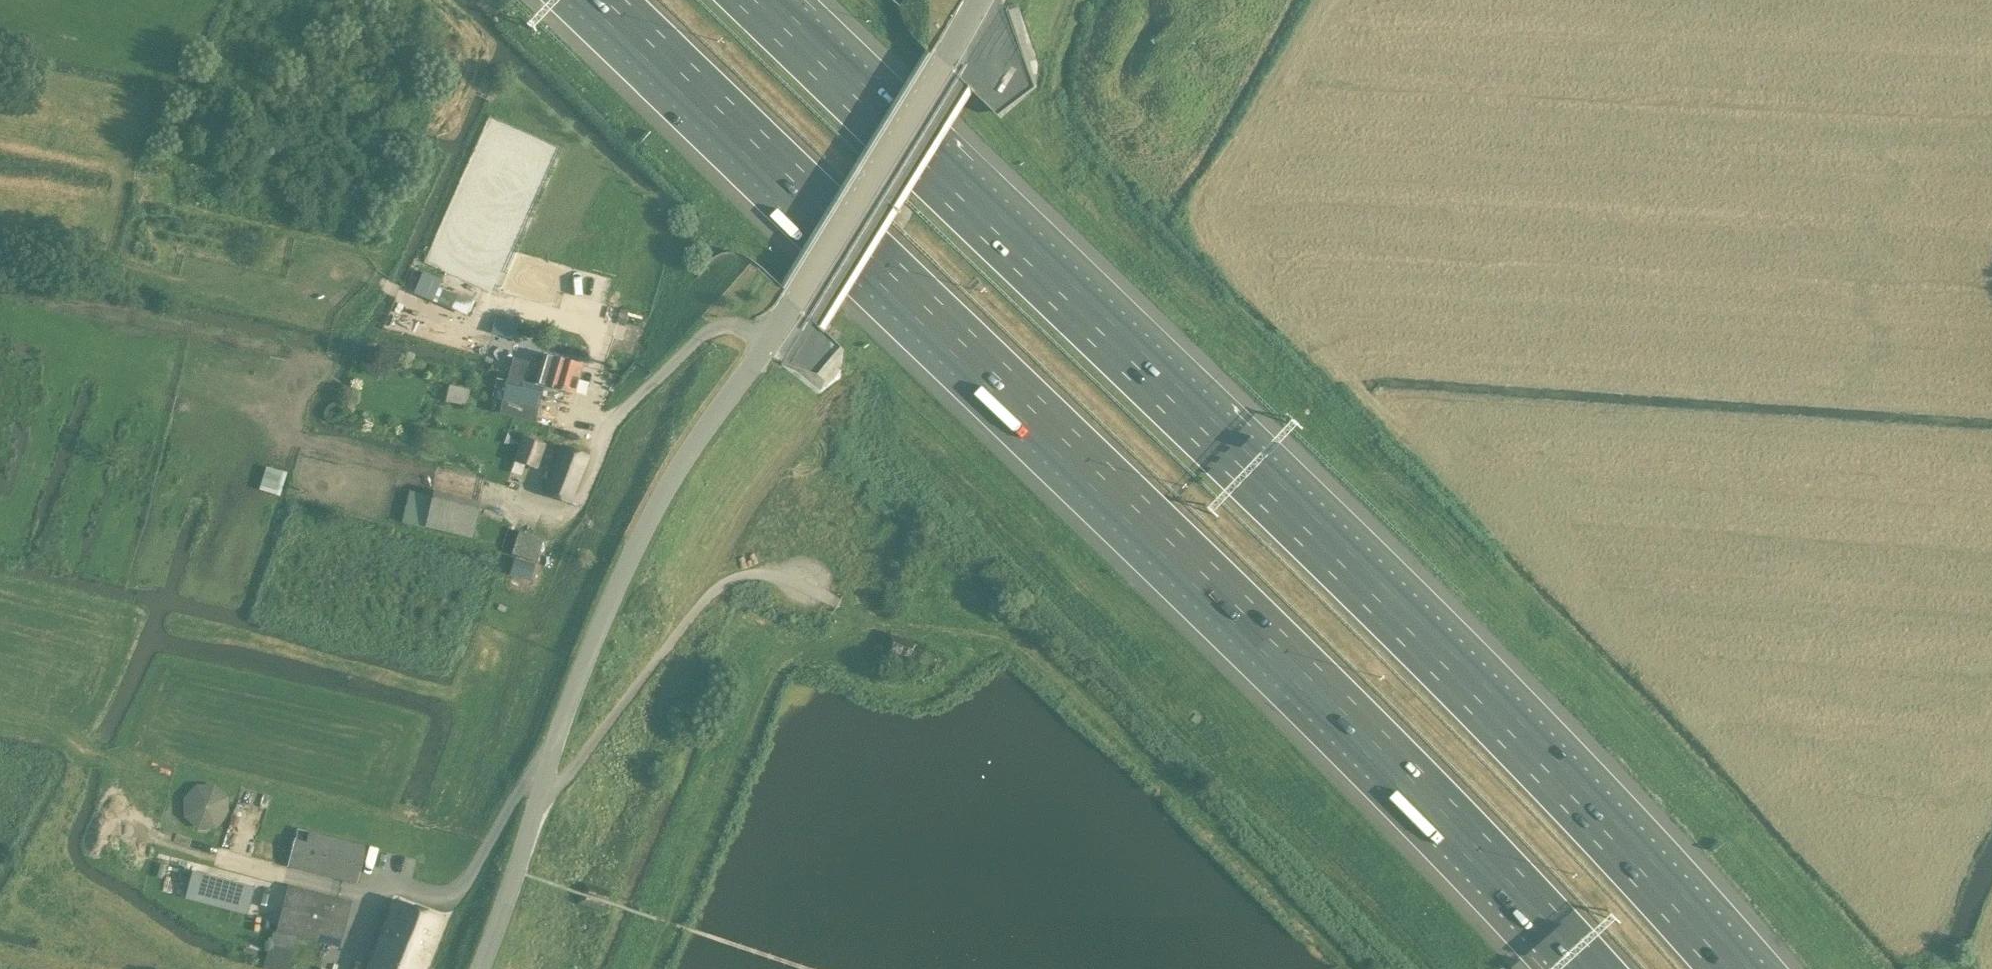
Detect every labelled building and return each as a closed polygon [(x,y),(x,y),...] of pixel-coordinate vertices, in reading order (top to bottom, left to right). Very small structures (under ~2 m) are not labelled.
[(423,272),(414,292),(433,300),(470,315),(475,301),(439,286),(442,280),(423,272)] [(619,320),(626,322),(629,311),(622,309),(619,320)] [(582,364),(546,354),(537,384),(550,388),(547,396),(562,401),(564,392),(573,394),(582,364)] [(501,404),(499,416),(534,424),(537,412),(543,387),(507,379),(502,400),(501,404)] [(467,406),(470,389),(449,385),(445,401),(467,406)] [(539,468),(546,444),(521,436),(514,460),(539,468)] [(587,454),(562,445),(544,492),(569,501),(587,454)] [(277,494),(284,471),(267,466),(260,489),(277,494)] [(411,493),(404,522),(473,537),(479,509),(411,493)] [(537,562),(544,538),(520,531),(513,554),(537,562)] [(530,580),(535,564),(516,558),(511,573),(530,580)] [(223,797),(212,786),(196,785),(184,796),(184,812),(195,824),(211,824),(223,813),(223,797)] [(287,866),(369,886),(379,849),(297,828),(287,866)] [(191,870),(184,898),(247,914),(254,886),(191,870)] [(342,946),(353,902),(288,886),(277,930),(342,946)] [(605,911),(608,902),(582,893),(579,901),(605,911)] [(444,916),(397,898),(381,939),(380,940),(381,940),(370,968),(423,968),(444,916)] [(270,945),(292,952),(297,938),(274,931),(270,945)]
